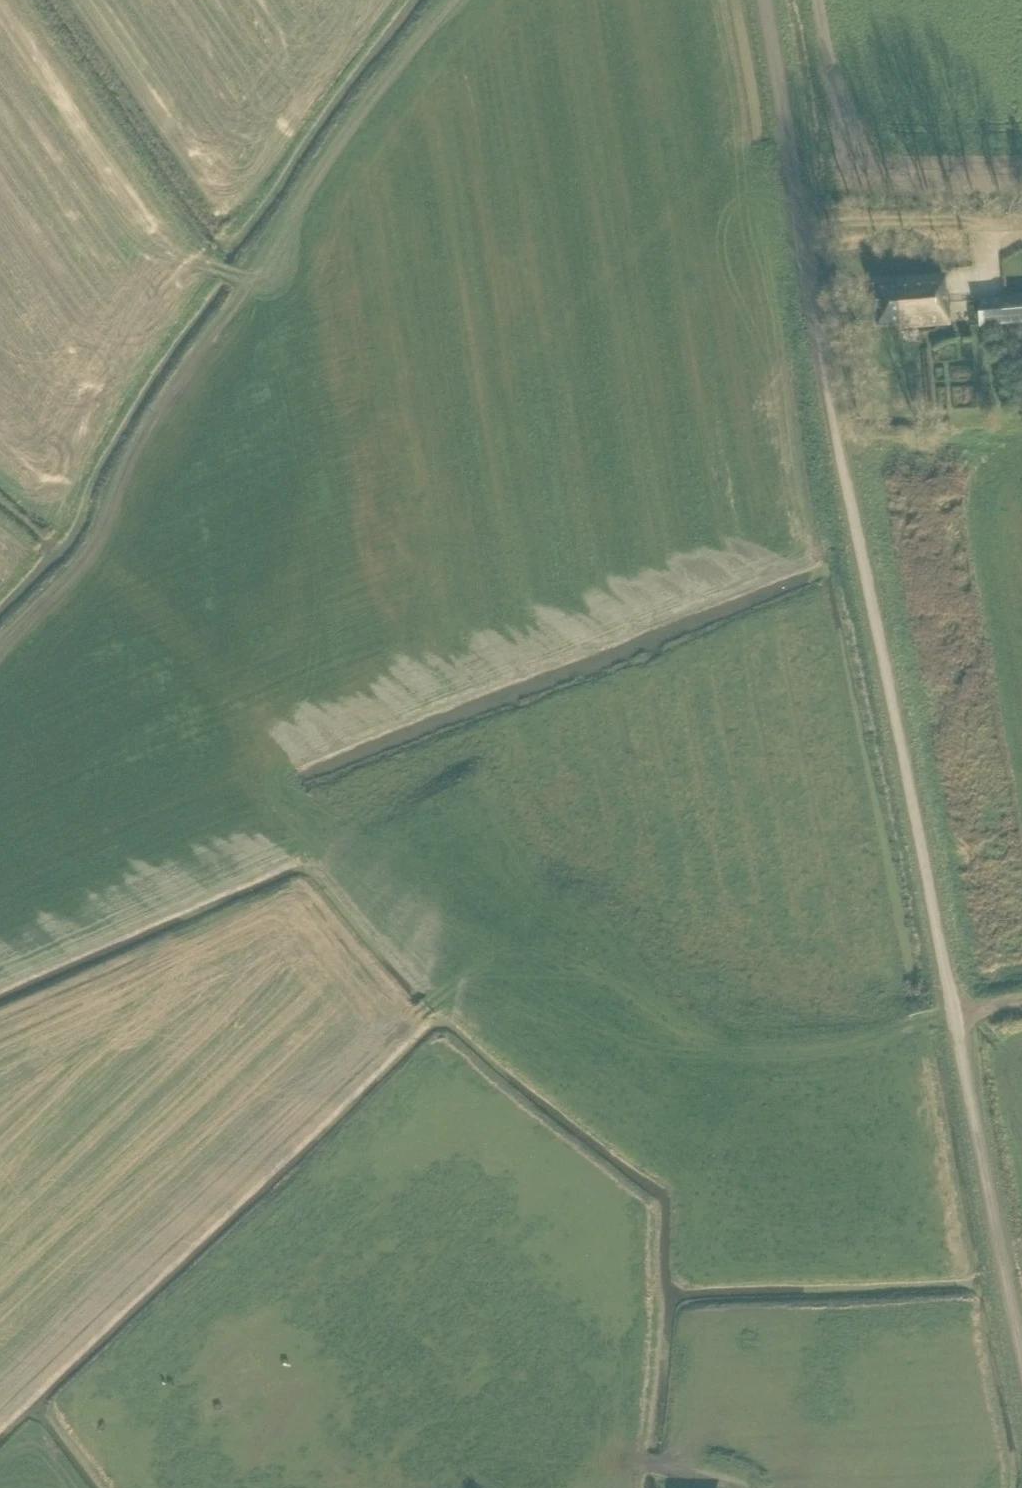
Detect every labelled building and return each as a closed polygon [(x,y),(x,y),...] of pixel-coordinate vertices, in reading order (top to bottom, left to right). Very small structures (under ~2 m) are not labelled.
[(944,293),(943,278),(896,281),(896,285),(874,287),(877,325),(899,323),(899,327),(948,323),(945,293),(944,293)] [(1021,322),(1021,298),(977,302),(979,326),(1021,322)] [(956,387),(959,405),(980,401),(977,384),(956,387)]
